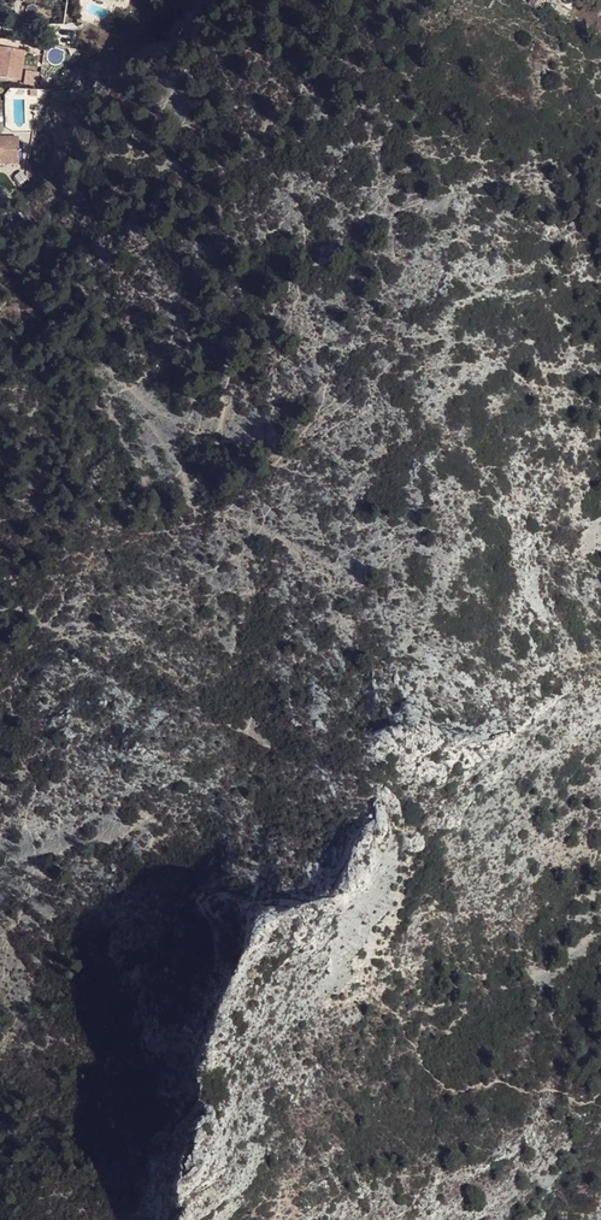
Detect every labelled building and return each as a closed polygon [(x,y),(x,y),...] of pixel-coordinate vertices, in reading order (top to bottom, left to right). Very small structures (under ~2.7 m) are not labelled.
[(581,0),(552,0),(549,5),(570,18),(581,0)] [(11,152),(10,127),(0,127),(0,152),(11,152)]
